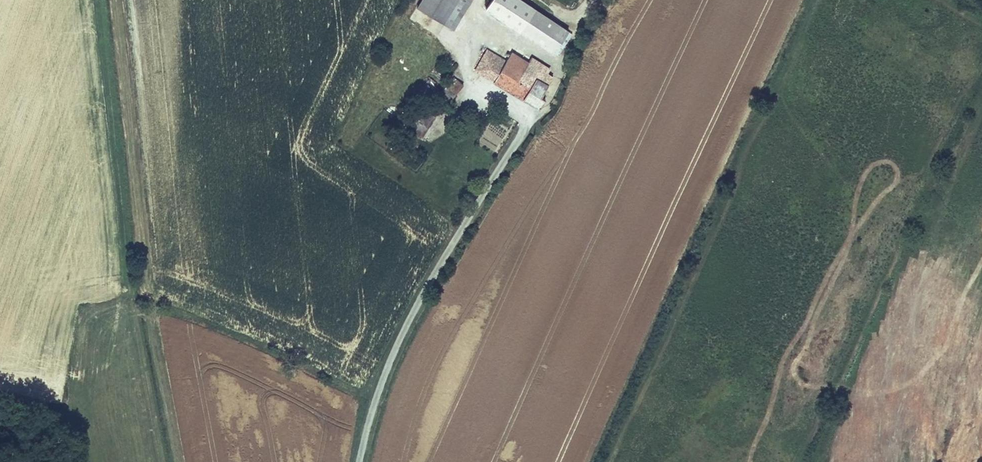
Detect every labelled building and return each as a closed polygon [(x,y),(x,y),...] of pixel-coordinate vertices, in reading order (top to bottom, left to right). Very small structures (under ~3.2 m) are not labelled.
[(417,4),(442,19),(454,0),(420,0),(417,4)] [(534,5),(526,0),(487,0),(485,4),(520,27),(520,26),(534,5)] [(558,52),(573,31),(534,5),(520,26),(558,52)] [(487,49),(477,67),(495,78),(506,60),(487,49)] [(546,99),(542,96),(549,84),(532,74),(537,66),(529,62),(511,51),(506,60),(495,78),(541,107),(546,99)] [(529,62),(537,66),(540,61),(532,56),(529,62)] [(532,74),(549,84),(554,77),(537,66),(532,74)] [(463,82),(453,76),(447,86),(457,92),(463,82)] [(441,97),(450,103),(457,92),(447,86),(441,97)] [(429,140),(438,119),(419,110),(409,132),(429,140)]
